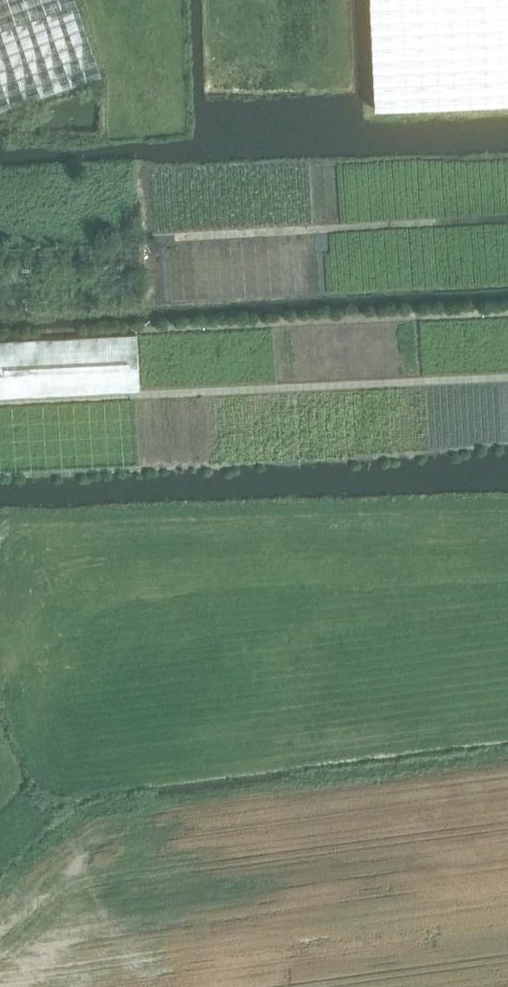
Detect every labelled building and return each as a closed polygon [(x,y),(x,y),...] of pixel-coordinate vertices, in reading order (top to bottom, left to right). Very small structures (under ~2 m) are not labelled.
[(102,74),(101,71),(77,0),(0,0),(0,108),(102,74)] [(375,108),(507,103),(507,0),(370,0),(375,108)]
